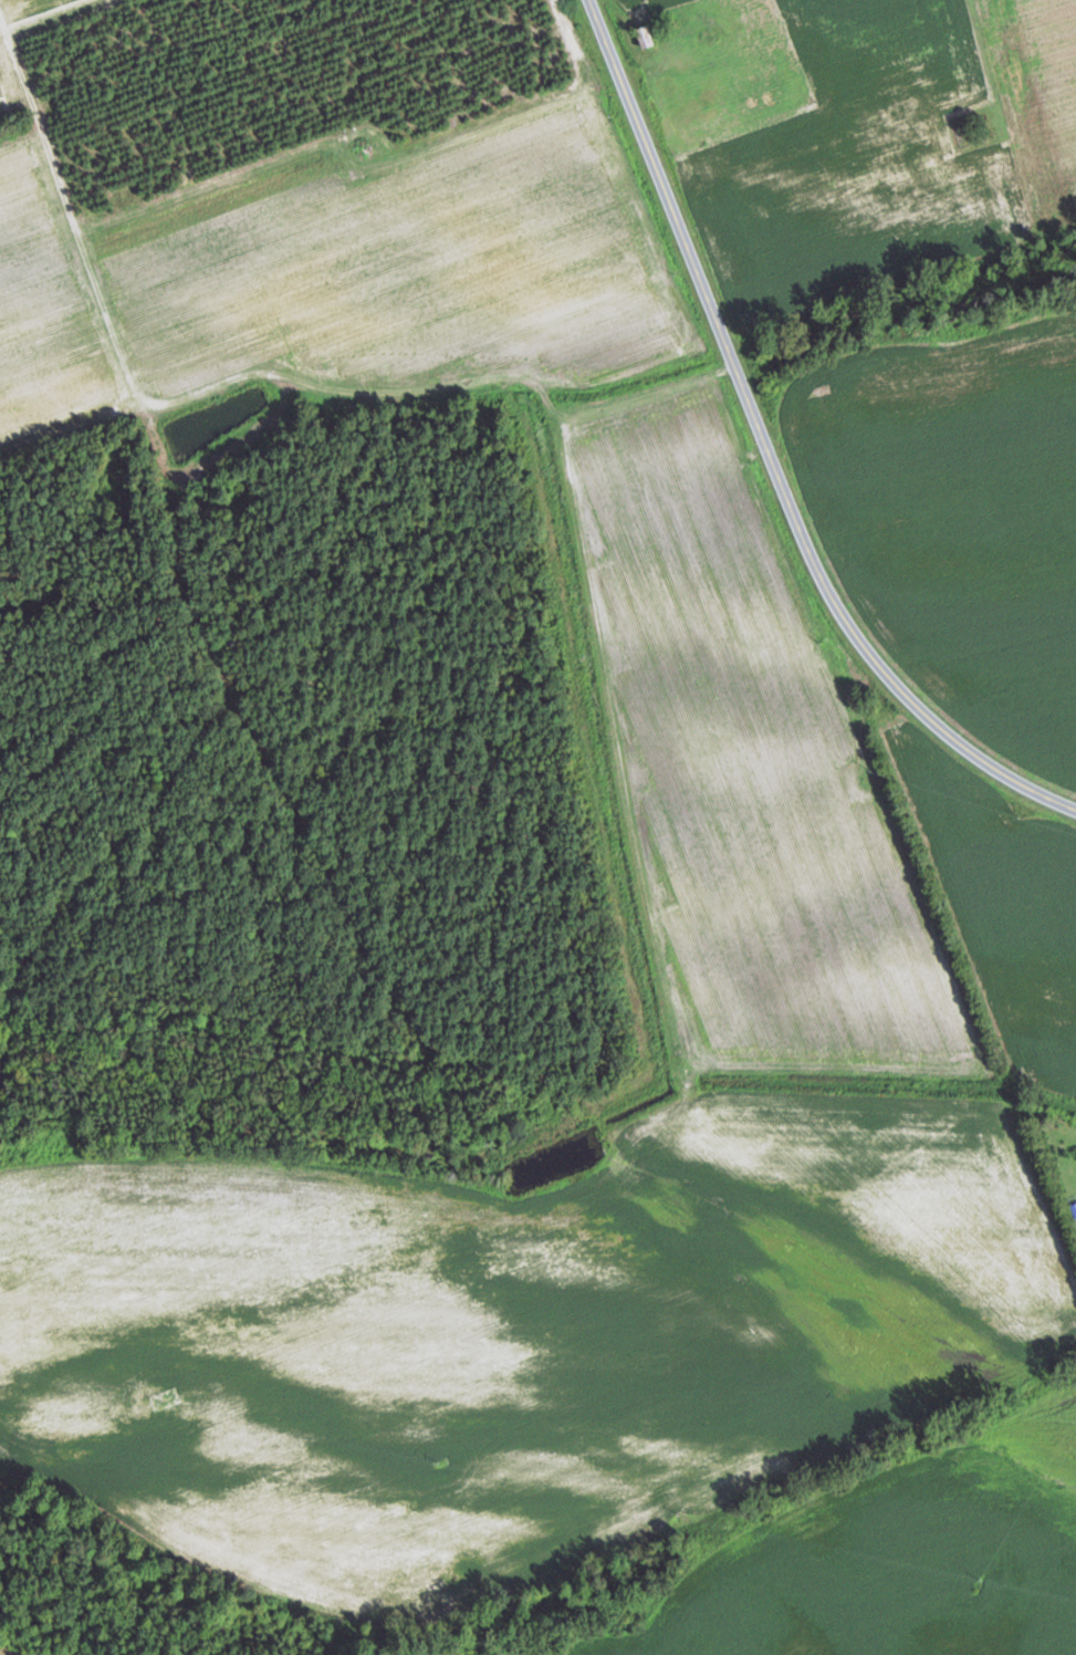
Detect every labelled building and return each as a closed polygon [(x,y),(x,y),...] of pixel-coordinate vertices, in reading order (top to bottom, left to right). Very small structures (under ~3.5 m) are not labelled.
[(640,48),(651,45),(646,26),(635,29),(640,48)]
